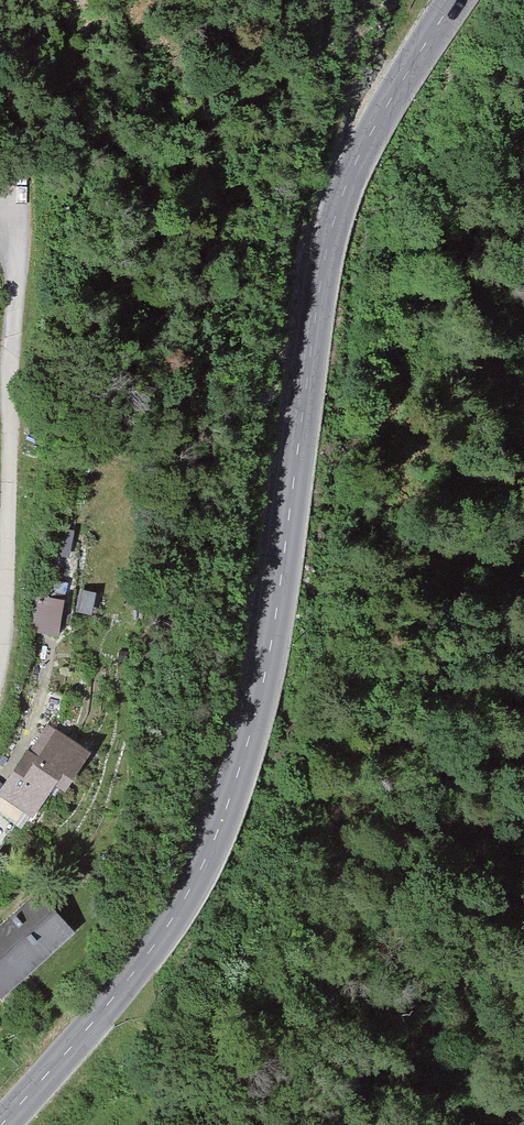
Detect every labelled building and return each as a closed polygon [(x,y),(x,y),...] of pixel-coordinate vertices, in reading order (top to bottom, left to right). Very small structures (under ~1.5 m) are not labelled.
[(60,630),(68,600),(43,593),(35,624),(60,630)] [(0,791),(0,796),(34,813),(56,769),(77,779),(94,744),(60,727),(36,753),(23,747),(0,791)] [(0,926),(0,987),(10,999),(85,931),(39,892),(0,926)]
